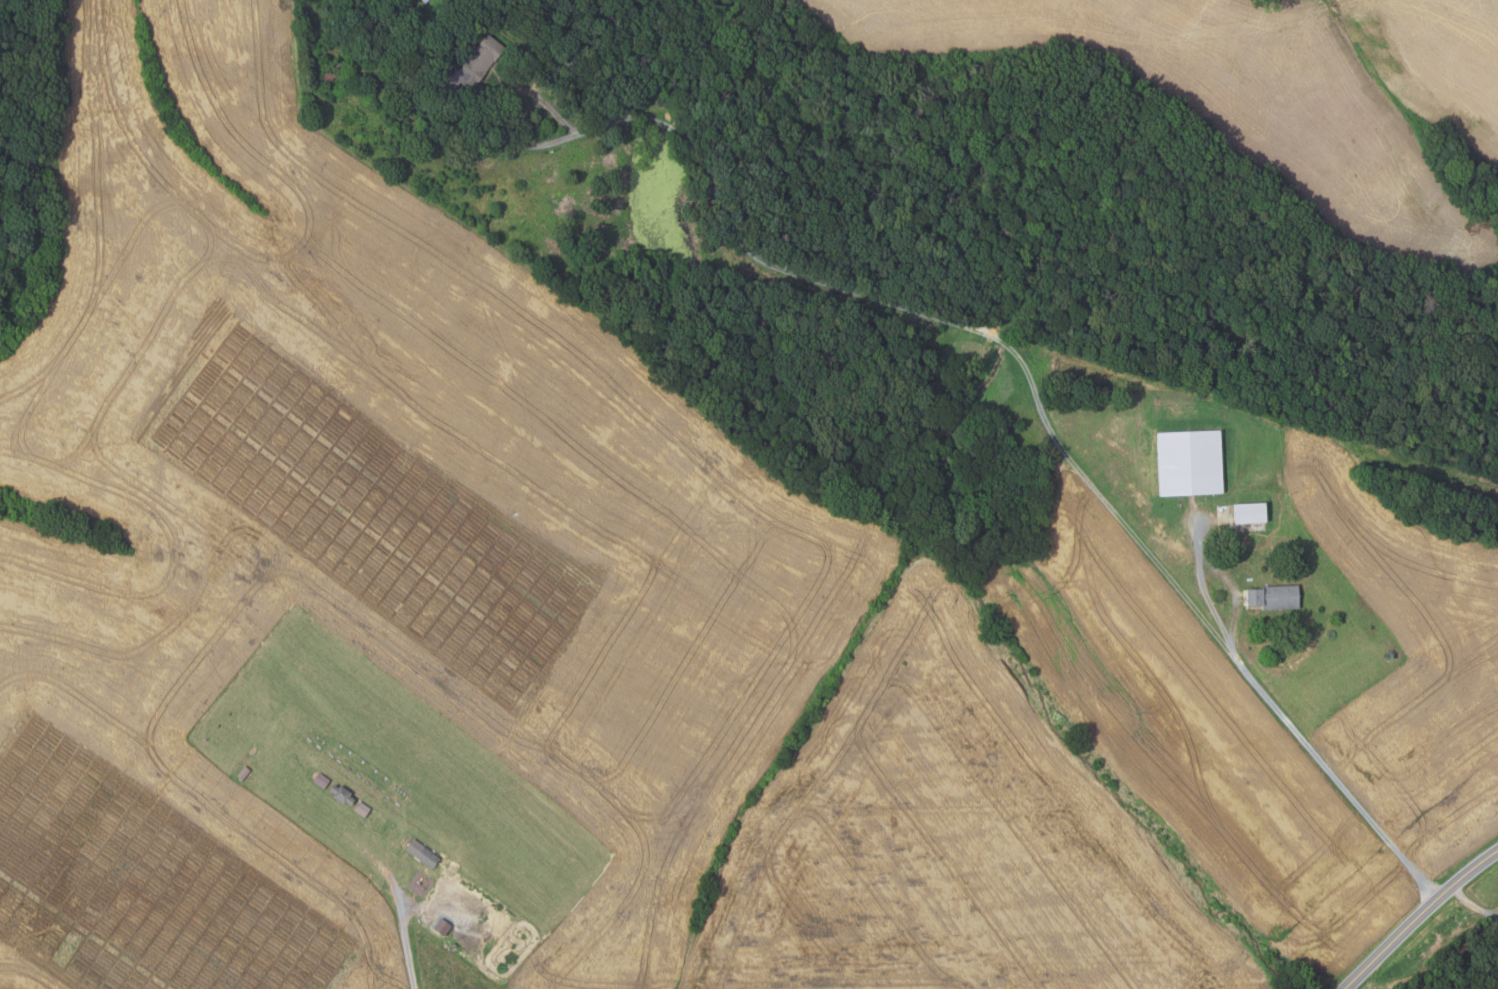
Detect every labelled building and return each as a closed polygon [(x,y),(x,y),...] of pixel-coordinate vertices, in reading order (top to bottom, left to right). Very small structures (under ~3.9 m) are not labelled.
[(452,73),(456,68),(458,69),(486,32),(506,47),(472,92),(460,83),(451,96),(433,83),(445,68),(452,73)] [(347,67),(338,55),(317,71),(326,83),(347,67)] [(1222,493),(1219,431),(1156,434),(1159,496),(1222,493)] [(1235,524),(1234,505),(1265,503),(1266,522),(1235,524)] [(1299,609),(1299,585),(1263,586),(1263,590),(1246,590),(1247,608),(1262,607),(1263,610),(1299,609)] [(242,780),(236,776),(245,765),(251,770),(242,780)] [(323,789),(312,781),(319,772),(329,780),(323,789)] [(331,795),(333,793),(328,789),(333,783),(338,787),(340,785),(351,792),(349,795),(354,799),(350,805),(345,802),(344,804),(331,795)] [(353,810),(360,800),(371,808),(364,818),(353,810)] [(405,849),(413,838),(439,857),(431,868),(405,849)]
